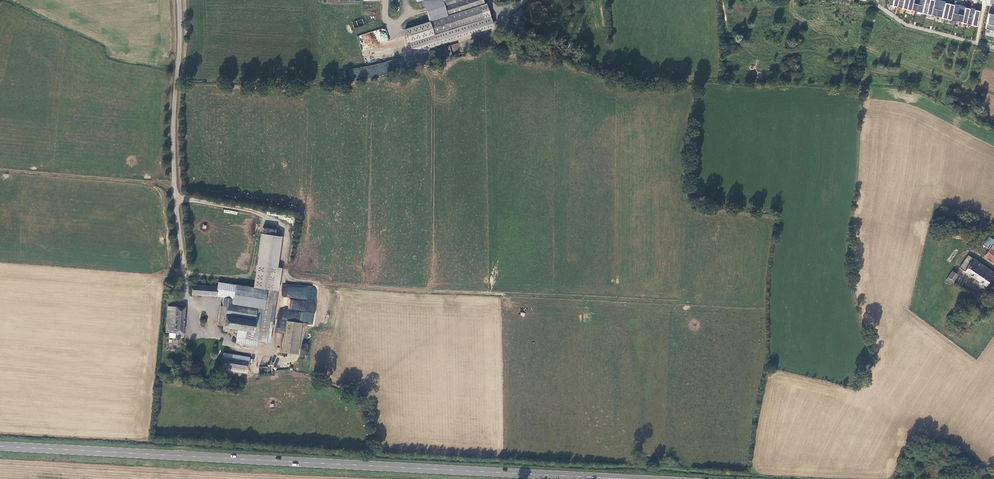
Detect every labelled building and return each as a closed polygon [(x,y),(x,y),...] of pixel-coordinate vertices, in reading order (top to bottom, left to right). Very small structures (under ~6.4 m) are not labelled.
[(429,22),(448,16),(445,6),(442,0),(424,0),(422,0),(429,22)] [(462,1),(445,6),(448,16),(486,4),(485,0),(461,0),(462,1)] [(889,6),(976,26),(980,10),(969,8),(969,9),(965,8),(965,6),(954,4),(953,5),(945,3),(945,2),(938,0),(934,0),(933,0),(932,0),(889,0),(889,6)] [(495,29),(487,4),(486,4),(448,16),(429,22),(436,41),(412,49),(422,49),(423,52),(449,44),(449,42),(483,31),(483,33),(495,29)] [(988,14),(985,29),(993,31),(993,15),(988,14)] [(436,41),(429,22),(405,29),(411,49),(412,49),(436,41)] [(449,45),(429,52),(432,61),(452,54),(449,45)] [(398,72),(395,60),(369,66),(345,70),(347,82),(372,78),(398,72)] [(963,233),(949,231),(948,238),(962,239),(963,233)] [(279,292),(282,268),(278,267),(282,237),(261,234),(253,288),(267,290),(277,291),(279,292)] [(993,261),(993,240),(989,236),(983,245),(989,249),(985,255),(993,262),(993,261)] [(968,255),(959,268),(985,287),(993,273),(973,258),(968,255)] [(948,277),(953,281),(958,275),(952,271),(948,277)] [(210,286),(192,285),(191,295),(216,298),(217,297),(223,298),(233,299),(236,285),(218,282),(217,286),(210,285),(210,286)] [(232,304),(257,308),(264,309),(267,290),(253,288),(236,285),(233,299),(232,304)] [(277,291),(267,290),(264,309),(257,308),(256,321),(252,341),(260,342),(270,343),(277,291)] [(222,307),(227,308),(231,304),(232,304),(233,299),(223,298),(222,307)] [(225,316),(256,321),(257,308),(232,304),(231,304),(227,308),(225,316)] [(185,308),(167,306),(166,333),(169,333),(176,334),(183,334),(185,308)] [(252,341),(256,321),(225,316),(227,308),(222,307),(221,306),(218,326),(223,326),(222,331),(233,334),(234,330),(237,330),(247,332),(245,340),(252,341)] [(294,322),(287,321),(282,352),(298,354),(302,323),(294,322)] [(247,332),(237,330),(236,343),(259,347),(260,342),(252,341),(245,340),(247,332)] [(250,357),(223,353),(222,358),(249,362),(250,357)] [(249,362),(222,358),(221,366),(248,371),(249,362)]
